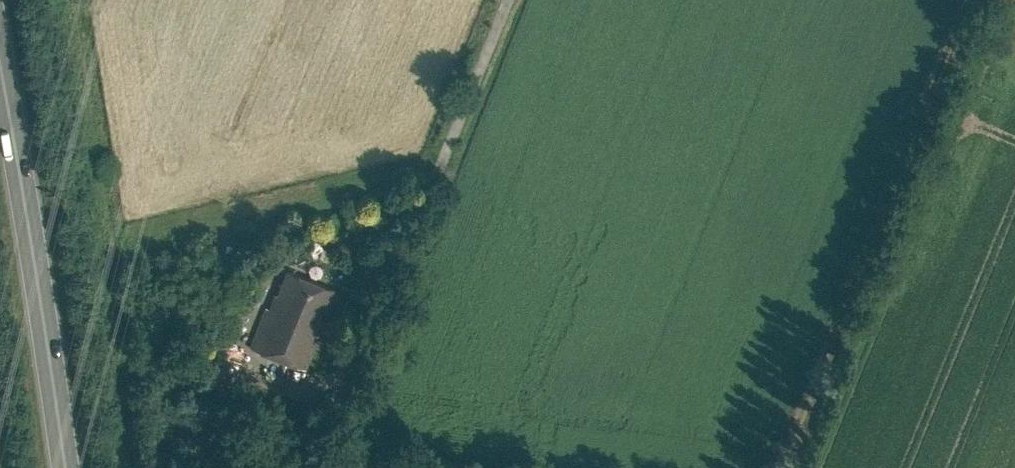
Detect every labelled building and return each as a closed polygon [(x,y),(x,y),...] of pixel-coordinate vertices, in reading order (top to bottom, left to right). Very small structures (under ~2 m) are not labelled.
[(275,293),(269,308),(266,307),(250,347),(306,369),(322,327),(318,326),(321,317),(325,319),(337,290),(288,270),(278,294),(275,293)]
